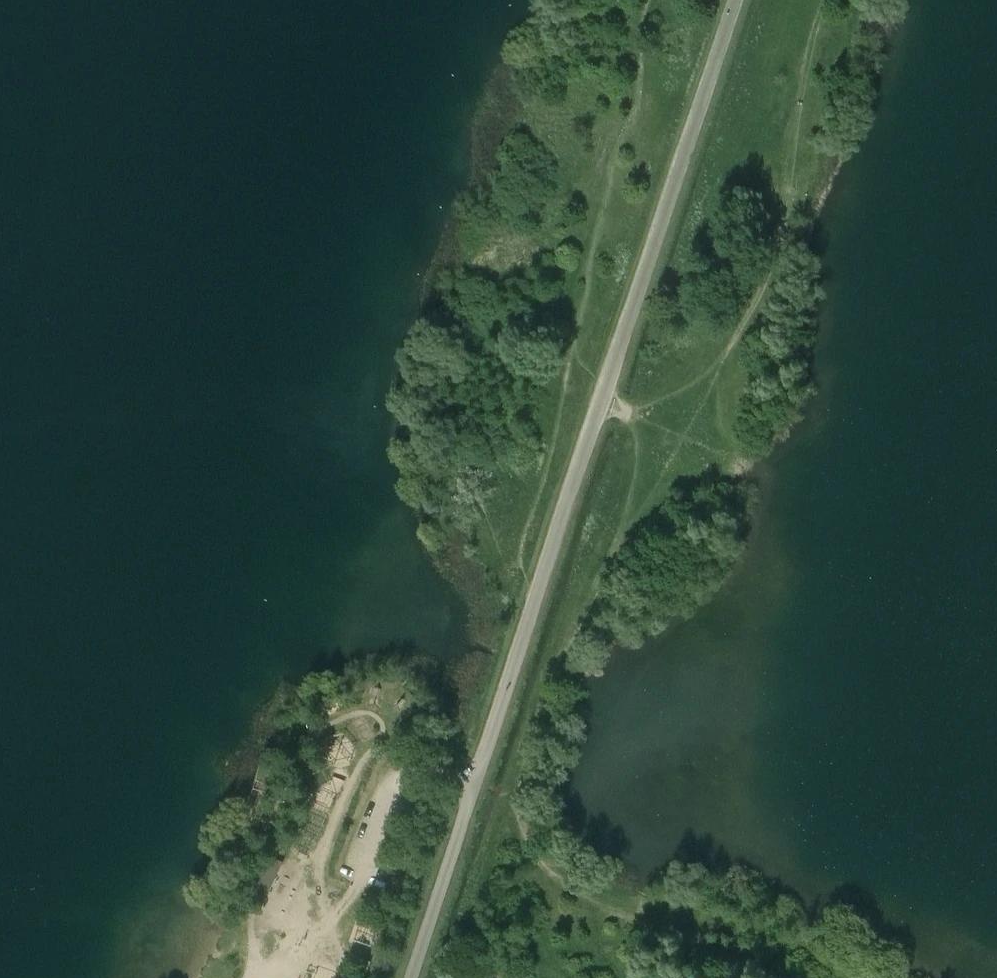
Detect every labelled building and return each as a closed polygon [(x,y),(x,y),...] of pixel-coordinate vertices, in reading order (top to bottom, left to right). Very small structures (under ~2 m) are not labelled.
[(265,896),(279,860),(267,856),(253,891),(265,896)]
